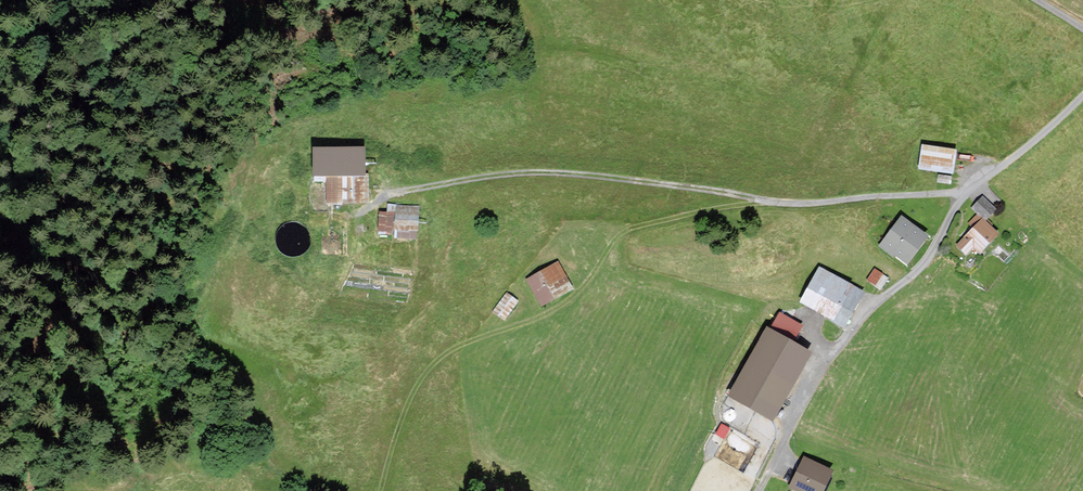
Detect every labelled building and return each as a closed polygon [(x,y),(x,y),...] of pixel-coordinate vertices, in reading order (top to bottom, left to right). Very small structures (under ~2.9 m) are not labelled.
[(954,152),(923,147),(920,169),(951,173),(954,152)] [(364,179),(363,150),(315,151),(316,182),(327,181),(328,203),(367,202),(366,179),(364,179)] [(995,211),(982,199),(973,208),(986,220),(995,211)] [(417,231),(418,207),(389,205),(389,215),(381,214),(380,233),(392,234),(392,230),(417,231)] [(979,252),(996,235),(977,216),(968,225),(973,229),(957,247),(966,255),(974,247),(979,252)] [(926,238),(902,219),(881,247),(893,257),(896,254),(907,262),(926,238)] [(572,290),(558,265),(528,281),(542,306),(572,290)] [(862,294),(819,270),(801,304),(844,327),(862,294)] [(887,279),(875,271),(868,281),(881,289),(887,279)] [(516,303),(506,295),(494,311),(504,319),(516,303)] [(795,337),(803,323),(779,309),(771,323),(795,337)] [(809,356),(769,333),(733,396),(773,419),(809,356)] [(806,460),(791,488),(797,490),(821,490),(831,472),(806,460)]
